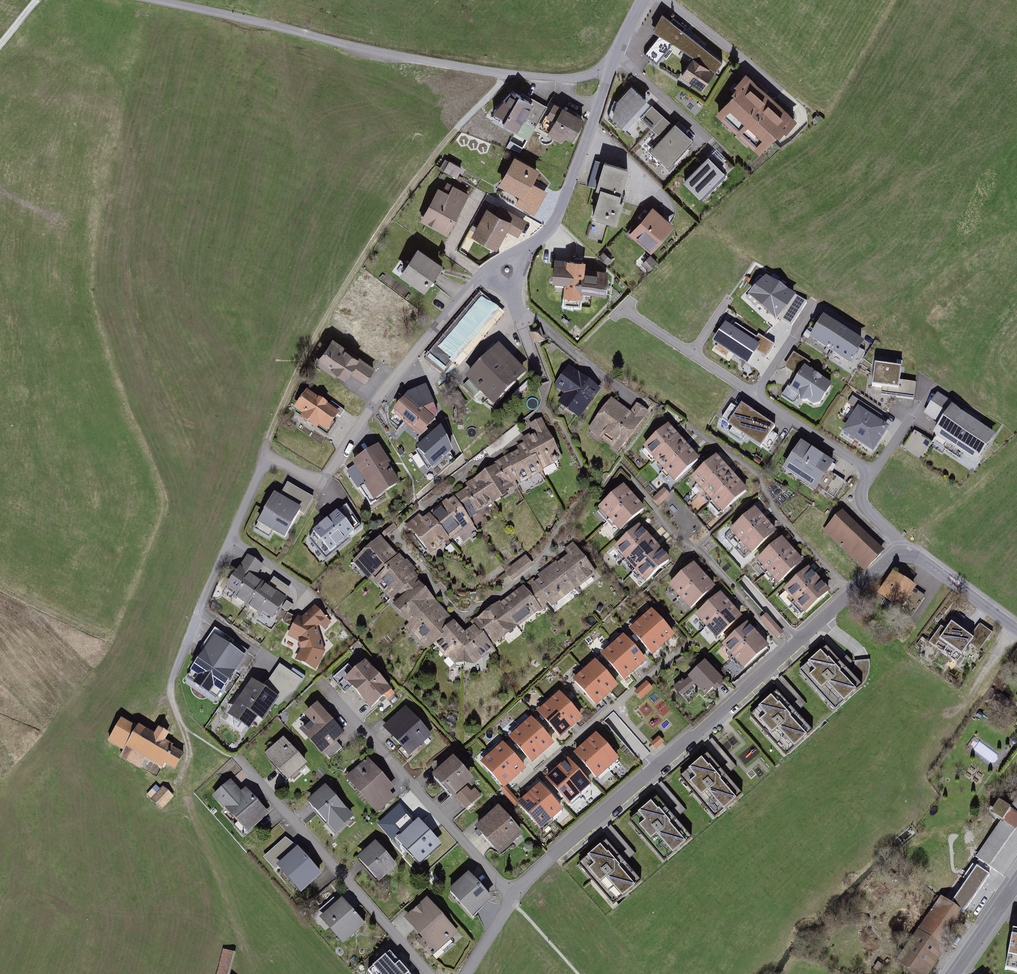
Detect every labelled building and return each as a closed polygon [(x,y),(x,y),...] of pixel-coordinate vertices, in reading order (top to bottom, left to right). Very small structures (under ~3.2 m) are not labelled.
[(687,29),(672,17),(643,56),(660,68),(676,46),(694,59),(716,75),(725,63),(684,33),(687,29)] [(716,75),(694,59),(683,77),(705,90),(716,75)] [(762,157),(798,121),(749,73),(737,85),(739,87),(734,93),(736,95),(717,114),(762,157)] [(619,101),(613,118),(619,123),(618,125),(637,142),(649,129),(637,117),(651,103),(633,86),(619,101)] [(518,132),(535,104),(514,91),(494,112),(497,113),(494,118),(518,132)] [(575,141),(586,120),(555,104),(548,117),(546,116),(540,129),(550,134),(548,137),(564,145),(568,138),(575,141)] [(669,168),(694,141),(685,132),(687,129),(680,123),(677,125),(675,124),(650,151),(669,168)] [(540,170),(517,157),(500,186),(524,199),(540,170)] [(719,166),(710,158),(685,182),(704,201),(737,169),(726,158),(719,166)] [(630,171),(606,164),(598,192),(602,193),(595,219),(619,226),(625,204),(620,203),(630,171)] [(444,191),(439,188),(421,221),(448,236),(471,195),(448,183),(444,191)] [(497,213),(488,208),(473,236),(500,250),(509,233),(519,238),(528,222),(500,207),(497,213)] [(676,228),(654,208),(630,235),(653,254),(676,228)] [(445,266),(419,248),(401,275),(427,293),(445,266)] [(659,266),(652,258),(642,266),(650,274),(659,266)] [(609,296),(610,273),(587,271),(588,261),(556,260),(555,286),(566,286),(565,299),(584,300),(585,295),(609,296)] [(498,311),(479,296),(427,359),(446,375),(498,311)] [(865,348),(824,322),(811,344),(851,369),(865,348)] [(511,349),(523,342),(516,331),(504,338),(511,349)] [(546,342),(542,331),(531,335),(535,346),(546,342)] [(378,371),(334,339),(316,364),(336,379),(339,375),(348,381),(352,375),(367,386),(378,371)] [(528,376),(500,348),(468,382),(497,409),(528,376)] [(835,387),(809,369),(811,367),(795,356),(786,369),(801,379),(792,393),(815,409),(823,408),(835,387)] [(916,384),(900,383),(902,368),(875,366),(873,387),(871,387),(871,394),(881,395),(881,396),(914,399),(916,384)] [(603,391),(571,369),(556,389),(566,396),(559,406),(581,422),(603,391)] [(424,438),(437,421),(439,417),(432,397),(429,398),(425,389),(410,396),(406,399),(394,414),(424,438)] [(328,435),(342,416),(309,393),(295,412),(303,418),(301,421),(318,433),(320,429),(328,435)] [(979,465),(997,437),(980,425),(982,422),(966,412),(964,415),(959,412),(960,410),(955,406),(939,396),(926,416),(942,426),(935,436),(979,465)] [(632,414),(613,400),(589,432),(620,455),(651,413),(639,404),(632,414)] [(775,425),(742,403),(728,425),(761,447),(775,425)] [(889,430),(857,410),(842,435),(874,455),(889,430)] [(523,440),(525,444),(533,460),(538,457),(545,471),(565,461),(543,420),(531,426),(535,434),(523,440)] [(698,460),(691,452),(684,445),(676,437),(668,427),(646,448),(676,480),(698,460)] [(904,445),(920,455),(931,439),(914,429),(904,445)] [(453,455),(442,430),(415,452),(433,473),(453,455)] [(817,486),(835,497),(845,481),(827,470),(833,461),(800,441),(782,470),(815,490),(817,486)] [(519,452),(507,459),(519,482),(521,487),(545,474),(544,472),(545,471),(538,457),(533,460),(525,444),(517,448),(519,452)] [(380,448),(354,465),(367,486),(364,488),(374,504),(401,486),(391,470),(393,469),(380,448)] [(746,491),(738,483),(731,476),(722,465),(716,458),(693,479),(724,512),(746,491)] [(497,467),(487,472),(501,498),(515,490),(513,486),(519,482),(507,459),(495,465),(497,467)] [(469,490),(464,493),(479,516),(494,506),(494,507),(504,501),(501,498),(487,472),(467,486),(469,490)] [(315,501),(288,486),(280,499),(304,512),(302,516),(305,518),(315,501)] [(635,501),(630,496),(623,487),(600,507),(621,530),(643,510),(635,501)] [(670,495),(664,488),(652,499),(658,506),(670,495)] [(464,493),(456,499),(472,521),(479,516),(464,493)] [(304,512),(280,499),(275,496),(255,533),(271,541),(274,535),(287,542),(302,516),(304,512)] [(432,515),(451,540),(474,523),(472,521),(456,499),(450,504),(449,502),(432,515)] [(756,506),(730,529),(751,553),(777,530),(769,521),(764,516),(756,506)] [(363,530),(348,508),(328,525),(324,519),(311,542),(327,562),(352,542),(350,540),(363,530)] [(886,554),(844,514),(825,534),(867,575),(886,554)] [(421,517),(406,529),(413,538),(416,536),(431,556),(451,540),(432,515),(425,522),(421,517)] [(661,552),(654,544),(647,537),(639,528),(617,548),(647,581),(669,561),(661,552)] [(401,557),(383,538),(354,565),(370,582),(373,579),(376,582),(387,573),(385,571),(401,557)] [(781,540),(759,561),(779,582),(801,562),(795,555),(790,550),(781,540)] [(569,559),(558,566),(576,593),(601,577),(593,566),(591,567),(576,544),(565,552),(569,559)] [(527,553),(505,568),(513,579),(534,563),(527,553)] [(263,565),(247,555),(226,587),(238,595),(236,598),(247,605),(263,581),(256,577),(263,565)] [(406,564),(401,557),(385,571),(387,573),(376,582),(375,583),(392,603),(391,605),(395,609),(420,586),(418,583),(420,581),(416,576),(419,574),(409,562),(406,564)] [(531,589),(528,592),(543,612),(550,606),(553,610),(576,593),(558,566),(556,565),(539,578),(541,581),(539,583),(536,579),(528,586),(531,589)] [(706,580),(701,574),(694,566),(671,587),(691,609),(713,587),(706,580)] [(806,612),(828,592),(816,579),(808,570),(786,590),(806,612)] [(919,590),(895,574),(879,597),(903,614),(919,590)] [(268,585),(263,581),(247,605),(259,613),(254,621),(265,628),(291,589),(274,577),(268,585)] [(420,586),(395,609),(411,626),(407,630),(428,653),(434,648),(458,627),(420,586)] [(525,588),(502,606),(519,630),(543,612),(528,592),(525,588)] [(698,616),(718,638),(740,618),(728,604),(720,596),(698,616)] [(501,604),(472,624),(475,629),(476,630),(477,629),(489,646),(492,643),(495,647),(519,630),(502,606),(501,604)] [(314,605),(302,616),(298,614),(287,635),(299,641),(301,649),(295,659),(314,670),(325,652),(318,627),(321,625),(324,629),(332,622),(327,616),(326,617),(314,605)] [(784,633),(767,612),(760,618),(778,639),(784,633)] [(672,636),(652,613),(632,630),(652,653),(657,649),(669,639),(672,636)] [(724,644),(744,667),(767,647),(759,638),(754,632),(747,624),(724,644)] [(458,627),(434,648),(455,668),(476,668),(495,652),(489,646),(477,629),(476,630),(475,629),(467,636),(458,627)] [(973,638),(964,631),(962,633),(954,627),(949,634),(944,629),(932,645),(937,650),(958,665),(964,658),(964,657),(972,647),(981,654),(994,636),(981,627),(973,638)] [(244,652),(215,633),(187,674),(215,694),(244,652)] [(640,664),(645,660),(624,637),(604,655),(624,678),(628,675),(640,664)] [(853,677),(825,646),(820,651),(806,663),(798,670),(834,711),(842,704),(855,692),(861,687),(853,677)] [(393,690),(366,660),(354,670),(348,663),(331,678),(344,693),(351,687),(371,710),(393,690)] [(723,679),(706,660),(687,676),(686,674),(672,685),(681,695),(695,683),(706,695),(723,679)] [(610,692),(616,686),(595,663),(575,681),(595,704),(601,699),(610,692)] [(300,680),(280,666),(270,682),(290,695),(300,680)] [(280,699),(252,679),(227,714),(251,730),(260,717),(265,720),(280,699)] [(641,699),(653,689),(647,682),(634,692),(641,699)] [(814,732),(778,690),(772,695),(758,707),(751,714),(787,755),(796,748),(809,737),(814,732)] [(573,725),(581,718),(560,695),(539,714),(560,737),(573,725)] [(313,716),(298,729),(321,754),(345,732),(317,702),(308,710),(313,716)] [(431,734),(405,706),(383,727),(408,755),(431,734)] [(137,727),(121,718),(107,741),(122,750),(118,757),(139,769),(145,760),(162,770),(164,765),(174,771),(184,755),(171,748),(173,745),(164,740),(168,733),(158,727),(154,734),(138,725),(137,727)] [(548,747),(553,743),(532,720),(511,739),(532,762),(537,757),(548,747)] [(664,742),(659,736),(651,742),(656,749),(664,742)] [(288,781),(307,765),(284,737),(264,753),(288,781)] [(596,776),(616,758),(596,737),(592,740),(582,749),(577,754),(596,776)] [(518,774),(524,769),(504,746),(483,764),(503,787),(509,782),(518,774)] [(745,796),(709,753),(702,758),(688,771),(677,779),(714,822),(726,812),(739,801),(745,796)] [(466,809),(482,794),(471,781),(474,779),(453,756),(432,774),(452,797),(454,795),(466,809)] [(378,814),(400,794),(367,758),(345,778),(378,814)] [(569,802),(588,784),(569,762),(563,768),(555,775),(550,780),(569,802)] [(241,791),(230,779),(212,795),(245,833),(268,813),(245,787),(241,791)] [(328,825),(347,809),(335,794),(338,792),(331,783),(327,786),(325,784),(307,800),(328,825)] [(161,810),(174,797),(163,786),(160,789),(156,785),(146,795),(161,810)] [(540,828),(560,809),(540,787),(535,792),(525,801),(520,806),(540,828)] [(506,788),(502,791),(515,806),(518,803),(506,788)] [(693,839),(657,796),(651,800),(640,810),(627,821),(635,831),(648,845),(663,864),(674,855),(688,843),(693,839)] [(1010,808),(1000,801),(991,814),(1001,820),(975,858),(978,860),(997,873),(1002,877),(1016,856),(1016,798),(1010,808)] [(522,832),(498,805),(475,826),(500,853),(522,832)] [(417,864),(440,844),(418,818),(415,821),(407,812),(393,824),(401,834),(396,838),(417,864)] [(287,835),(265,853),(270,860),(293,842),(287,835)] [(595,881),(616,906),(627,896),(639,886),(644,882),(607,838),(602,843),(590,853),(579,862),(587,871),(595,881)] [(378,842),(375,840),(358,857),(381,881),(398,864),(385,850),(389,846),(382,839),(378,842)] [(322,873),(297,846),(276,866),(300,892),(322,873)] [(997,873),(978,860),(948,901),(941,896),(895,960),(915,973),(925,973),(997,873)] [(474,915),(493,897),(468,871),(449,890),(474,915)] [(342,943),(365,923),(351,907),(357,903),(345,889),(331,901),(334,904),(319,916),(342,943)] [(462,935),(427,897),(404,917),(422,937),(417,941),(430,955),(433,953),(437,958),(462,935)] [(1011,930),(1009,949),(1007,963),(1006,970),(1016,972),(1016,931),(1011,930)] [(224,951),(218,973),(232,973),(238,955),(224,951)] [(400,962),(386,973),(411,973),(400,962)]
